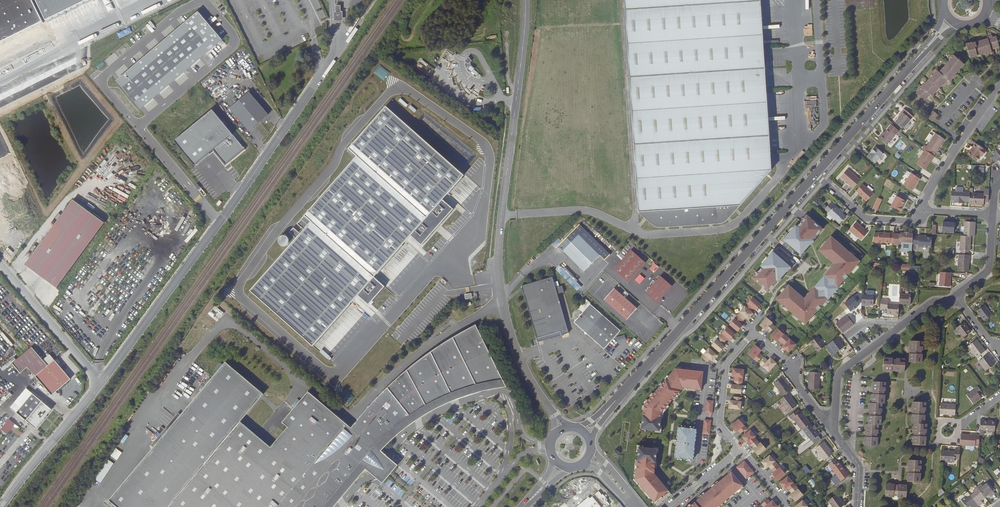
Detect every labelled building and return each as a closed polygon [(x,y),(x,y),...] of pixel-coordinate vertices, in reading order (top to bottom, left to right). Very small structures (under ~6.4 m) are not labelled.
[(31,0),(0,0),(0,43),(42,23),(31,0)] [(46,20),(76,5),(85,0),(37,0),(46,20)] [(638,211),(653,224),(656,226),(661,227),(722,223),(724,223),(727,220),(772,170),(761,0),(625,0),(638,211)] [(222,37),(197,9),(116,78),(141,108),(222,37)] [(116,33),(119,38),(131,31),(129,27),(116,33)] [(975,48),(978,47),(980,54),(983,54),(983,55),(990,53),(991,55),(994,54),(993,48),(994,48),(994,46),(999,45),(996,36),(993,37),(992,35),(984,38),(985,39),(972,43),(972,41),(966,43),(970,57),(977,55),(975,48)] [(4,43),(0,45),(0,56),(2,60),(9,57),(4,43)] [(927,96),(928,97),(930,96),(933,98),(935,96),(933,95),(937,91),(931,85),(933,83),(939,88),(941,86),(942,87),(947,81),(950,84),(952,82),(951,81),(956,75),(955,74),(957,73),(951,67),(953,65),(959,70),(964,64),(953,54),(950,58),(950,59),(941,70),(937,67),(934,70),(936,71),(926,82),(925,82),(921,86),(917,90),(919,91),(916,93),(924,100),(927,96)] [(383,81),(389,74),(379,65),(373,71),(383,81)] [(213,100),(223,95),(216,81),(206,87),(213,100)] [(268,113),(248,89),(229,106),(248,131),(268,113)] [(441,198),(464,172),(385,103),(348,145),(357,152),(298,222),(302,226),(249,289),(312,345),(357,294),(368,303),(384,286),(374,276),(409,233),(422,244),(453,208),(441,198)] [(159,104),(146,111),(150,118),(163,110),(159,104)] [(244,147),(211,107),(172,139),(194,165),(214,149),(225,163),(244,147)] [(895,122),(903,128),(913,116),(904,109),(899,115),(901,116),(895,122)] [(933,110),(927,117),(932,121),(938,115),(933,110)] [(818,127),(817,112),(808,112),(809,128),(818,127)] [(899,131),(891,124),(889,127),(896,134),(899,131)] [(882,134),(881,134),(878,137),(887,144),(896,134),(889,127),(884,132),(882,134)] [(935,133),(927,146),(937,153),(939,149),(938,149),(944,139),(935,133)] [(975,143),(968,155),(977,161),(980,155),(982,157),(986,150),(975,143)] [(883,154),(875,147),(871,151),(872,152),(871,153),(868,157),(874,163),(883,154)] [(925,171),(934,157),(924,150),(915,164),(925,171)] [(845,180),(846,181),(846,182),(850,186),(850,187),(852,189),(860,180),(847,169),(840,177),(844,181),(845,180)] [(911,173),(903,185),(912,191),(920,179),(911,173)] [(859,193),(858,194),(866,201),(872,193),(862,184),(856,190),(859,193)] [(960,203),(960,201),(963,201),(969,201),(970,193),(970,192),(963,192),(963,188),(956,188),(955,191),(951,191),(951,200),(955,200),(955,203),(960,203)] [(984,190),(984,194),(972,193),(970,193),(969,201),(969,204),(984,204),(984,200),(988,201),(989,190),(984,190)] [(896,195),(890,206),(900,212),(902,208),(901,207),(902,205),(903,206),(906,201),(896,195)] [(877,210),(882,199),(878,196),(872,207),(877,210)] [(74,198),(26,264),(58,287),(105,220),(74,198)] [(829,211),(827,212),(840,223),(846,216),(842,213),(844,212),(839,207),(838,208),(834,204),(834,205),(830,201),(825,207),(829,211)] [(784,239),(797,251),(798,250),(801,253),(812,239),(813,240),(822,229),(807,215),(790,235),(789,234),(784,239)] [(856,221),(849,229),(858,236),(862,239),(868,232),(864,229),(864,228),(856,221)] [(975,226),(975,222),(964,221),(963,226),(964,226),(964,236),(971,236),(974,236),(975,226)] [(955,223),(943,222),(942,231),(954,232),(955,223)] [(580,224),(558,245),(584,271),(600,255),(605,260),(610,254),(580,224)] [(894,243),(894,234),(894,233),(875,232),(873,242),(894,243)] [(912,243),(912,236),(913,233),(909,233),(909,232),(905,232),(905,233),(901,232),(900,234),(894,234),(894,243),(894,245),(900,245),(900,243),(912,243)] [(931,248),(932,237),(926,237),(923,237),(923,235),(919,235),(919,237),(912,236),(912,243),(912,244),(918,244),(918,247),(931,248)] [(970,251),(971,236),(964,236),(961,235),(960,251),(961,251),(961,254),(968,255),(969,251),(970,251)] [(778,300),(805,324),(830,295),(830,296),(836,290),(835,290),(859,261),(832,238),(829,241),(828,240),(822,247),(823,248),(820,251),(836,265),(828,274),(823,280),(822,278),(817,284),(818,285),(805,300),(790,286),(787,290),(786,289),(779,296),(781,297),(778,300)] [(614,270),(628,282),(645,263),(631,250),(614,270)] [(785,264),(786,263),(773,252),(768,258),(769,259),(752,278),(768,292),(778,281),(777,280),(788,267),(785,264)] [(968,271),(970,255),(968,255),(961,254),(959,254),(958,270),(968,271)] [(556,268),(576,290),(581,285),(561,263),(556,268)] [(950,287),(951,272),(940,272),(939,286),(950,287)] [(522,285),(537,338),(560,331),(561,335),(569,332),(558,294),(564,292),(562,285),(556,287),(553,276),(522,285)] [(672,286),(660,276),(645,293),(657,303),(672,286)] [(615,288),(604,299),(627,320),(637,308),(615,288)] [(873,304),(874,295),(862,294),(861,304),(873,304)] [(910,304),(911,294),(900,294),(899,304),(910,304)] [(753,297),(729,324),(738,331),(743,325),(740,324),(746,317),(748,319),(753,313),(751,311),(754,308),(756,310),(761,304),(753,297)] [(590,304),(574,322),(604,349),(620,331),(590,304)] [(898,317),(899,305),(888,304),(887,314),(894,315),(894,317),(898,317)] [(984,320),(992,315),(984,305),(977,311),(984,320)] [(842,333),(854,325),(847,316),(836,324),(842,333)] [(772,322),(766,317),(760,325),(766,331),(766,330),(770,332),(775,326),(771,324),(772,322)] [(963,338),(971,332),(964,322),(956,328),(963,338)] [(377,443),(383,438),(385,435),(393,428),(399,423),(404,420),(410,415),(417,410),(424,406),(432,402),(438,398),(443,396),(451,393),(456,391),(462,388),(470,386),(478,384),(485,382),(492,381),(499,379),(503,379),(475,325),(466,330),(457,335),(442,344),(431,352),(425,356),(418,361),(409,368),(396,379),(384,391),(378,397),(366,411),(350,428),(307,392),(281,423),(286,427),(269,448),(239,422),(262,395),(224,363),(109,500),(117,506),(323,506),(367,455),(377,443)] [(728,338),(730,340),(735,334),(727,327),(711,345),(719,352),(725,346),(722,344),(728,338)] [(789,352),(796,344),(778,328),(771,337),(777,342),(778,340),(785,345),(783,347),(789,352)] [(560,331),(537,338),(538,341),(561,335),(560,331)] [(818,352),(825,346),(818,337),(810,342),(818,352)] [(844,347),(836,338),(829,343),(836,353),(844,347)] [(985,351),(976,339),(968,346),(976,357),(985,351)] [(909,353),(909,362),(922,363),(922,354),(921,354),(921,350),(923,350),(923,341),(910,341),(910,346),(910,351),(910,353),(909,353)] [(755,345),(748,354),(757,361),(762,356),(759,353),(761,350),(755,345)] [(845,357),(854,352),(850,345),(841,350),(845,357)] [(709,348),(701,357),(707,362),(710,359),(712,361),(717,355),(709,348)] [(986,371),(995,364),(988,354),(978,361),(986,371)] [(884,357),(883,371),(890,371),(890,370),(896,371),(904,372),(905,359),(896,358),(896,359),(893,359),(893,358),(884,357)] [(72,378),(56,358),(36,375),(52,394),(72,378)] [(776,363),(770,358),(768,361),(765,358),(759,364),(768,372),(776,363)] [(733,368),(732,376),(735,377),(734,385),(731,385),(730,392),(741,394),(744,370),(733,368)] [(703,372),(675,369),(644,405),(641,429),(659,431),(661,412),(673,399),(674,400),(683,390),(701,391),(703,372)] [(820,372),(809,372),(808,388),(819,389),(820,372)] [(792,390),(782,377),(774,383),(784,397),(788,393),(792,390)] [(381,450),(387,443),(394,437),(400,432),(406,427),(411,423),(421,417),(431,410),(440,406),(446,403),(453,400),(467,395),(481,390),(491,388),(497,387),(506,385),(503,379),(499,379),(492,381),(485,382),(478,384),(470,386),(462,388),(456,391),(451,393),(443,396),(438,398),(432,402),(424,406),(417,410),(410,415),(404,420),(399,423),(393,428),(385,435),(383,438),(377,443),(367,455),(323,506),(332,506),(366,467),(383,482),(389,474),(397,464),(381,450)] [(865,436),(864,445),(877,446),(878,437),(876,437),(877,434),(878,434),(878,425),(881,425),(881,416),(880,416),(880,412),(882,412),(882,403),(885,403),(885,394),(884,394),(884,391),(885,391),(886,382),(873,381),(872,387),(873,387),(873,390),(873,392),(873,394),(872,394),(871,402),(869,402),(869,408),(869,409),(869,411),(869,413),(869,415),(868,415),(868,424),(865,424),(865,429),(866,429),(866,433),(866,434),(865,436)] [(967,395),(973,404),(982,397),(979,394),(982,391),(978,386),(974,388),(975,389),(967,395)] [(39,425),(53,409),(27,387),(11,407),(33,425),(34,422),(39,425)] [(797,405),(788,393),(784,397),(779,400),(780,401),(777,403),(785,414),(797,405)] [(740,409),(741,397),(734,397),(733,401),(729,400),(729,408),(740,409)] [(913,435),(912,444),(926,445),(926,436),(925,436),(925,433),(927,433),(927,424),(925,424),(925,415),(924,415),(924,411),(926,411),(926,402),(913,401),(913,406),(913,407),(913,410),(913,411),(913,414),(912,414),(912,423),(914,423),(913,430),(914,430),(914,432),(914,435),(913,435)] [(955,414),(956,404),(941,404),(940,414),(955,414)] [(810,423),(801,411),(800,412),(798,410),(789,416),(791,419),(793,418),(802,430),(803,429),(810,423)] [(3,422),(18,436),(22,432),(7,418),(3,422)] [(711,420),(704,419),(703,434),(709,434),(711,420)] [(741,433),(747,428),(739,419),(731,426),(736,432),(738,430),(741,433)] [(995,431),(995,421),(984,420),(984,419),(980,419),(980,431),(980,434),(984,435),(984,430),(995,431)] [(819,435),(810,423),(803,429),(811,441),(819,435)] [(675,457),(693,459),(696,429),(679,427),(675,457)] [(754,437),(755,436),(750,430),(742,437),(747,443),(748,442),(754,449),(753,449),(758,455),(766,448),(761,442),(760,444),(754,437)] [(979,444),(980,435),(961,434),(960,445),(975,446),(975,443),(979,444)] [(833,453),(824,442),(815,448),(824,460),(833,453)] [(639,447),(637,460),(636,460),(633,480),(656,506),(657,506),(672,495),(654,473),(657,449),(643,448),(639,447)] [(116,448),(110,455),(116,459),(122,452),(116,448)] [(959,459),(960,450),(955,450),(955,451),(941,451),(940,461),(954,462),(954,459),(959,459)] [(767,468),(769,466),(774,473),(772,474),(777,480),(785,473),(770,455),(761,462),(767,468)] [(835,459),(828,464),(841,481),(849,475),(838,461),(837,462),(835,459)] [(907,472),(907,481),(920,482),(921,473),(919,473),(920,469),(921,469),(922,460),(908,459),(908,465),(908,466),(909,466),(908,472),(907,472)] [(754,473),(744,461),(737,468),(746,479),(754,473)] [(806,473),(810,470),(806,464),(802,468),(806,473)] [(731,472),(691,505),(691,506),(690,506),(720,506),(744,487),(731,472)] [(788,476),(780,483),(785,489),(787,487),(792,494),(790,496),(795,502),(803,495),(788,476)] [(391,481),(387,486),(395,492),(398,486),(391,481)] [(886,483),(885,497),(892,497),(894,500),(897,500),(899,498),(906,498),(907,485),(900,484),(900,485),(898,485),(897,485),(894,485),(888,484),(888,483),(886,483)] [(977,487),(985,497),(989,494),(991,497),(995,494),(987,483),(983,486),(981,484),(977,487)] [(985,497),(977,487),(973,491),(974,493),(971,495),(979,506),(983,503),(981,500),(985,497)] [(374,499),(381,491),(377,488),(370,496),(374,499)] [(968,491),(964,494),(965,497),(961,500),(966,506),(972,506),(973,506),(978,506),(979,506),(971,495),(968,491)] [(833,506),(842,506),(845,505),(837,494),(828,500),(833,506)]
